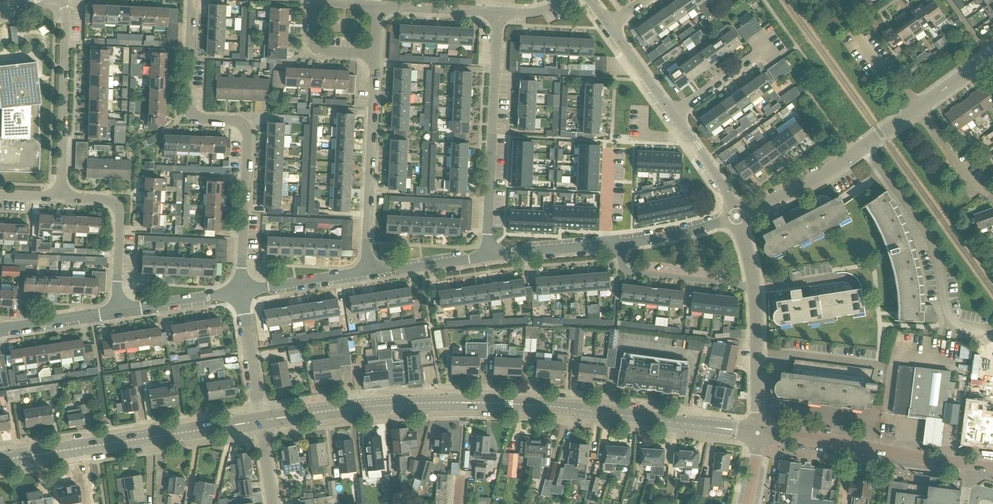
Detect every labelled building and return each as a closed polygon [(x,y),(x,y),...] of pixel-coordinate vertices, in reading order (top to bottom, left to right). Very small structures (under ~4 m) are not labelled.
[(678,20),(687,13),(678,0),(677,0),(668,6),(678,20)] [(687,13),(698,6),(694,0),(678,0),(687,13)] [(864,4),(866,8),(872,4),(870,0),(869,0),(864,4)] [(935,25),(936,26),(946,19),(933,0),(925,0),(928,4),(923,8),(935,25)] [(987,5),(983,8),(990,18),(992,16),(992,1),(987,5)] [(935,25),(923,8),(920,4),(911,11),(913,15),(921,25),(926,21),(931,28),(935,25)] [(85,24),(104,25),(105,6),(85,5),(85,24)] [(105,6),(104,25),(117,25),(117,6),(105,6)] [(117,6),(117,25),(129,26),(130,7),(117,6)] [(209,17),(226,18),(226,7),(210,6),(209,17)] [(678,20),(668,6),(657,14),(667,28),(678,20)] [(130,7),(129,26),(141,26),(142,7),(130,7)] [(155,8),(142,7),(141,26),(154,27),(155,8)] [(167,9),(155,8),(154,27),(166,27),(167,18),(167,9)] [(167,9),(167,18),(178,19),(178,9),(167,9)] [(271,22),(288,23),(289,10),(271,9),(271,22)] [(924,29),(921,25),(913,15),(909,18),(904,11),(899,15),(914,36),(924,29)] [(714,13),(706,18),(709,22),(717,17),(714,13)] [(647,21),(657,35),(667,28),(657,14),(647,21)] [(899,25),(894,29),(901,39),(904,43),(914,36),(899,15),(894,19),(899,25)] [(824,23),(828,29),(839,21),(835,16),(824,23)] [(209,17),(209,29),(225,30),(226,18),(209,17)] [(709,22),(712,26),(720,21),(717,17),(709,22)] [(748,21),(755,31),(761,27),(754,17),(748,21)] [(167,18),(166,27),(166,28),(177,29),(178,19),(167,18)] [(700,23),(703,27),(709,22),(706,18),(700,23)] [(657,35),(647,21),(637,29),(641,34),(637,37),(643,45),(657,35)] [(748,21),(743,25),(749,35),(755,31),(748,21)] [(270,34),(288,35),(288,23),(271,22),(270,34)] [(712,26),(709,22),(703,27),(706,31),(712,26)] [(720,38),(730,52),(741,44),(736,37),(739,34),(733,26),(726,25),(716,32),(720,38)] [(749,35),(743,25),(738,29),(744,38),(749,35)] [(901,39),(894,29),(891,25),(881,32),(896,53),(901,49),(896,43),(901,39)] [(685,31),(688,35),(695,30),(692,26),(685,31)] [(400,37),(400,42),(413,43),(414,27),(411,27),(401,27),(401,31),(400,37)] [(414,27),(413,43),(425,43),(426,27),(414,27)] [(426,27),(425,43),(437,44),(438,28),(426,27)] [(166,28),(166,38),(177,38),(177,29),(166,28)] [(437,44),(449,44),(450,28),(438,28),(437,44)] [(450,28),(449,44),(461,45),(462,29),(450,28)] [(225,30),(209,29),(208,42),(224,43),(225,30)] [(462,29),(461,45),(472,45),(473,29),(462,29)] [(688,35),(685,31),(679,36),(681,40),(688,35)] [(690,37),(693,42),(700,37),(697,32),(690,37)] [(288,35),(270,34),(269,46),(287,47),(288,35)] [(521,53),(533,54),(534,38),(522,37),(521,43),(521,49),(521,53)] [(693,42),(690,37),(683,42),(686,47),(693,42)] [(166,38),(166,41),(166,47),(177,47),(177,38),(166,38)] [(533,54),(545,55),(545,38),(534,38),(533,54)] [(545,55),(557,55),(558,39),(545,38),(545,55)] [(730,52),(720,38),(710,45),(720,59),(730,52)] [(557,55),(569,56),(570,40),(558,39),(557,55)] [(569,56),(580,56),(581,40),(570,40),(569,56)] [(581,40),(580,56),(593,57),(594,41),(581,40)] [(665,46),(668,50),(675,45),(672,41),(665,46)] [(224,43),(208,42),(207,54),(223,55),(224,43)] [(668,50),(665,46),(663,43),(656,48),(661,55),(668,50)] [(700,52),(710,66),(720,59),(710,45),(700,52)] [(287,47),(269,46),(269,52),(265,52),(265,59),(286,60),(287,47)] [(89,64),(107,64),(108,56),(113,56),(113,47),(106,47),(106,51),(90,51),(89,64)] [(669,52),(672,56),(679,51),(677,47),(669,52)] [(150,66),(166,67),(166,54),(163,54),(163,50),(148,50),(148,58),(150,58),(150,66)] [(672,56),(669,52),(663,57),(666,61),(672,56)] [(700,52),(690,60),(700,74),(710,66),(700,52)] [(778,63),(785,74),(791,69),(784,59),(778,63)] [(700,74),(690,60),(680,67),(690,81),(700,74)] [(1,128),(1,136),(0,136),(0,171),(39,172),(40,138),(39,137),(40,104),(41,104),(36,62),(0,66),(0,108),(1,108),(1,122),(0,122),(0,128),(1,128)] [(235,62),(235,69),(248,70),(248,62),(235,62)] [(785,74),(778,63),(773,67),(780,77),(785,74)] [(89,76),(107,77),(107,64),(89,64),(89,76)] [(150,66),(150,78),(165,78),(166,67),(150,66)] [(690,81),(680,67),(669,75),(680,89),(690,81)] [(780,77),(773,67),(768,71),(775,81),(780,77)] [(287,86),(299,87),(300,69),(288,68),(287,71),(279,71),(278,88),(287,88),(287,86)] [(299,87),(311,87),(312,70),(300,69),(299,87)] [(312,70),(311,87),(323,88),(324,70),(312,70)] [(336,88),(336,71),(324,70),(323,88),(336,88)] [(395,81),(410,82),(411,70),(395,70),(395,81)] [(350,71),(336,71),(336,88),(344,89),(344,93),(356,94),(357,77),(350,76),(350,71)] [(465,72),(457,72),(456,85),(471,86),(471,73),(465,72)] [(216,99),(229,100),(230,80),(220,79),(220,74),(216,74),(216,80),(217,80),(216,99)] [(752,81),(762,95),(767,102),(773,99),(767,91),(772,88),(762,74),(752,81)] [(230,80),(229,100),(242,101),(243,81),(235,80),(235,75),(230,75),(230,80)] [(242,101),(255,101),(256,81),(248,81),(248,75),(243,75),(243,81),(242,101)] [(89,88),(107,89),(107,77),(89,76),(89,88)] [(256,81),(255,101),(267,102),(268,82),(260,82),(261,76),(256,76),(256,81)] [(149,90),(165,90),(165,78),(150,78),(149,90)] [(521,80),(520,93),(536,93),(537,81),(535,81),(523,80),(521,80)] [(395,81),(394,93),(410,94),(410,82),(395,81)] [(741,88),(752,103),(762,95),(752,81),(741,88)] [(586,83),(586,96),(602,96),(603,84),(586,83)] [(455,97),(470,98),(471,86),(456,85),(455,97)] [(797,85),(791,89),(796,96),(802,92),(797,85)] [(986,109),(992,104),(992,105),(992,99),(984,86),(974,93),(986,109)] [(89,88),(88,100),(106,101),(107,89),(89,88)] [(731,96),(741,110),(752,103),(741,88),(731,96)] [(149,90),(149,102),(164,102),(165,90),(149,90)] [(393,106),(409,106),(410,94),(394,93),(393,106)] [(520,93),(519,105),(536,106),(536,93),(520,93)] [(979,114),(986,109),(974,93),(964,100),(981,123),(984,121),(981,116),(980,117),(979,114)] [(586,96),(585,108),(602,109),(602,96),(586,96)] [(731,96),(721,103),(731,117),(741,110),(731,96)] [(455,97),(455,109),(470,110),(470,98),(455,97)] [(106,101),(88,100),(88,113),(106,113),(106,101)] [(981,123),(964,100),(954,107),(966,124),(973,119),(975,121),(974,121),(977,126),(981,123)] [(149,102),(148,114),(164,114),(164,102),(149,102)] [(711,110),(721,124),(731,117),(721,103),(711,110)] [(771,108),(774,112),(781,107),(778,103),(771,108)] [(519,105),(519,117),(535,118),(536,106),(519,105)] [(393,118),(409,118),(409,106),(393,106),(393,118)] [(781,111),(783,115),(789,110),(787,107),(781,111)] [(966,124),(954,107),(944,114),(961,138),(965,135),(962,130),(961,131),(959,129),(966,124)] [(585,108),(585,120),(601,121),(602,109),(585,108)] [(774,112),(771,108),(764,113),(767,117),(774,112)] [(454,121),(469,121),(470,110),(455,109),(454,121)] [(721,124),(711,110),(700,118),(704,123),(699,126),(708,139),(713,135),(711,132),(721,124)] [(87,126),(105,126),(106,125),(115,125),(116,119),(106,119),(106,113),(88,113),(87,126)] [(164,114),(148,114),(148,125),(148,126),(149,126),(163,127),(164,114)] [(337,127),(354,128),(354,116),(338,115),(337,127)] [(749,120),(752,124),(759,119),(756,115),(749,120)] [(778,119),(775,115),(769,119),(772,123),(778,119)] [(269,122),(268,134),(284,135),(285,122),(284,122),(285,116),(272,116),(272,122),(269,122)] [(519,117),(518,129),(535,130),(535,118),(519,117)] [(393,118),(392,130),(395,130),(406,130),(408,130),(409,118),(393,118)] [(576,132),(576,137),(593,138),(593,133),(600,133),(601,121),(585,120),(584,132),(576,132)] [(742,125),(745,129),(752,124),(749,120),(742,125)] [(454,143),(466,144),(466,133),(468,133),(469,121),(454,121),(454,132),(455,132),(454,143)] [(788,128),(799,142),(808,136),(797,121),(788,128)] [(105,126),(87,126),(87,138),(105,139),(105,126)] [(114,143),(126,143),(126,126),(121,126),(121,137),(114,137),(114,143)] [(337,127),(337,138),(353,139),(354,128),(337,127)] [(751,132),(754,136),(760,131),(757,128),(751,132)] [(790,149),(799,142),(788,128),(779,134),(790,149)] [(392,141),(392,153),(407,154),(407,142),(405,142),(406,130),(395,130),(394,141),(392,141)] [(736,130),(728,135),(732,139),(739,134),(736,130)] [(268,146),(284,147),(284,135),(268,134),(268,146)] [(781,155),(790,149),(779,134),(770,140),(781,155)] [(728,135),(722,140),(725,144),(732,139),(728,135)] [(163,152),(176,152),(176,136),(164,136),(163,152)] [(176,152),(187,153),(188,136),(176,136),(176,152)] [(187,153),(199,153),(200,137),(188,136),(187,153)] [(200,137),(199,153),(211,153),(212,137),(200,137)] [(212,137),(211,153),(211,160),(216,160),(216,154),(224,154),(224,156),(228,156),(229,140),(224,140),(224,138),(212,137)] [(353,139),(337,138),(336,151),(353,151),(353,139)] [(733,145),(736,149),(742,144),(740,140),(733,145)] [(772,161),(781,155),(770,140),(762,147),(772,161)] [(514,141),(514,152),(533,153),(533,142),(514,141)] [(466,144),(454,143),(453,143),(453,156),(468,156),(468,144),(466,144)] [(581,144),(580,155),(599,156),(599,145),(581,144)] [(268,146),(267,158),(283,159),(284,147),(268,146)] [(763,168),(772,161),(762,147),(753,153),(763,168)] [(353,151),(336,151),(335,163),(352,164),(353,151)] [(514,152),(513,163),(532,164),(533,153),(514,152)] [(638,152),(637,171),(648,171),(649,152),(638,152)] [(649,152),(648,171),(659,172),(660,153),(649,152)] [(407,154),(392,153),(391,165),(406,166),(407,154)] [(660,153),(659,172),(670,172),(671,153),(660,153)] [(671,153),(670,172),(681,173),(682,154),(671,153)] [(763,168),(753,153),(744,159),(754,174),(763,168)] [(580,155),(580,166),(599,167),(599,156),(580,155)] [(453,156),(452,168),(467,169),(468,156),(453,156)] [(115,161),(114,180),(128,180),(129,161),(122,161),(122,157),(116,157),(116,161),(115,161)] [(283,159),(267,158),(267,171),(283,171),(283,159)] [(745,181),(754,174),(744,159),(736,165),(734,161),(727,166),(736,179),(741,176),(745,181)] [(86,179),(100,179),(101,160),(86,160),(86,163),(86,170),(86,179)] [(101,160),(100,179),(114,180),(115,161),(101,160)] [(335,174),(352,175),(352,164),(335,163),(335,174)] [(513,163),(513,174),(532,175),(532,164),(513,163)] [(406,166),(391,165),(390,177),(405,178),(406,166)] [(580,166),(579,177),(598,178),(599,167),(580,166)] [(467,169),(452,168),(451,180),(466,181),(467,169)] [(283,171),(267,171),(266,183),(282,184),(283,171)] [(352,175),(335,174),(334,186),(351,187),(352,175)] [(513,174),(512,185),(531,186),(532,175),(513,174)] [(405,190),(405,178),(390,177),(390,189),(400,190),(405,190)] [(579,177),(579,188),(598,189),(598,178),(579,177)] [(177,192),(177,189),(177,187),(166,187),(166,179),(144,178),(144,190),(160,191),(171,191),(177,192)] [(422,179),(422,188),(417,188),(416,194),(427,195),(428,179),(422,179)] [(466,181),(451,180),(451,192),(466,193),(466,181)] [(205,193),(221,194),(222,183),(206,182),(205,193)] [(265,195),(281,196),(282,184),(266,183),(265,195)] [(617,204),(616,184),(603,185),(603,204),(617,204)] [(334,199),(350,200),(351,187),(334,186),(334,199)] [(143,202),(159,203),(160,191),(144,190),(143,202)] [(865,205),(867,207),(869,211),(872,216),(875,222),(879,228),(881,233),(884,240),(886,246),(887,249),(889,253),(890,255),(892,265),(893,269),(894,274),(895,284),(897,293),(898,302),(899,310),(899,320),(938,322),(932,305),(924,305),(924,300),(924,298),(924,296),(924,291),(923,286),(923,284),(922,279),(921,274),(920,270),(920,267),(919,263),(917,258),(917,256),(914,249),(915,248),(912,239),(911,239),(906,226),(901,216),(897,208),(886,191),(865,205)] [(205,205),(221,206),(221,194),(205,193),(205,205)] [(281,208),(281,196),(265,195),(265,207),(281,208)] [(690,195),(680,197),(683,216),(694,214),(690,195)] [(762,235),(766,242),(765,243),(764,244),(764,245),(764,246),(764,247),(764,249),(764,250),(764,251),(765,251),(765,252),(766,253),(766,254),(767,255),(769,255),(770,256),(772,256),(773,256),(774,256),(775,255),(776,255),(800,243),(802,246),(813,240),(824,235),(823,231),(839,223),(837,219),(846,214),(843,208),(844,207),(839,196),(825,203),(825,204),(786,225),(782,216),(772,220),(776,228),(762,235)] [(680,197),(669,199),(673,218),(683,216),(680,197)] [(350,200),(334,199),(333,211),(350,212),(350,200)] [(669,199),(658,201),(662,220),(673,218),(669,199)] [(309,200),(309,214),(319,215),(319,209),(314,209),(315,200),(309,200)] [(658,201),(647,204),(651,222),(662,220),(658,201)] [(143,202),(143,214),(159,215),(159,203),(143,202)] [(647,204),(637,206),(640,224),(651,222),(647,204)] [(204,218),(220,218),(221,206),(205,205),(204,218)] [(554,212),(553,226),(554,226),(564,226),(565,207),(554,207),(554,212)] [(565,207),(564,226),(575,227),(576,208),(565,207)] [(576,208),(575,227),(586,227),(587,208),(576,208)] [(587,208),(586,227),(597,228),(598,208),(587,208)] [(974,216),(979,229),(992,223),(992,208),(974,216)] [(510,211),(509,230),(520,230),(521,211),(510,211)] [(521,211),(520,230),(531,231),(532,212),(521,211)] [(532,212),(531,231),(542,231),(543,212),(532,212)] [(543,212),(542,231),(553,232),(554,226),(553,226),(554,212),(543,212)] [(159,215),(143,214),(142,228),(150,228),(150,233),(164,234),(164,229),(158,228),(159,215)] [(50,232),(51,216),(39,216),(38,238),(43,238),(44,232),(50,232)] [(50,232),(63,233),(63,217),(51,216),(50,232)] [(63,233),(75,233),(76,217),(63,217),(63,233)] [(76,217),(75,233),(87,234),(87,218),(76,217)] [(388,233),(400,234),(400,217),(388,217),(388,233)] [(400,217),(400,234),(412,234),(413,218),(400,217)] [(87,218),(87,234),(99,235),(100,219),(87,218)] [(220,231),(220,218),(204,218),(204,230),(220,231)] [(413,218),(412,234),(424,235),(424,219),(413,218)] [(436,219),(424,219),(424,235),(436,235),(436,219)] [(436,219),(436,235),(448,236),(449,220),(436,219)] [(461,220),(449,220),(448,236),(461,237),(461,231),(461,225),(461,220)] [(15,225),(3,224),(2,240),(14,241),(15,225)] [(15,225),(14,241),(14,247),(19,248),(19,241),(27,242),(28,226),(15,225)] [(268,255),(280,255),(281,239),(269,238),(268,255)] [(32,252),(50,252),(50,243),(41,243),(41,239),(32,239),(32,252)] [(280,255),(293,256),(294,240),(281,239),(280,255)] [(293,256),(305,257),(306,240),(294,240),(293,256)] [(305,257),(316,257),(317,241),(306,240),(305,257)] [(317,241),(316,257),(329,258),(329,241),(317,241)] [(342,242),(329,241),(329,258),(341,258),(341,256),(341,250),(342,246),(342,242)] [(26,259),(26,265),(33,265),(33,260),(35,260),(36,254),(26,254),(26,259)] [(37,267),(42,267),(43,260),(47,260),(47,255),(38,254),(37,267)] [(142,273),(154,274),(154,258),(142,257),(142,273)] [(154,274),(166,275),(166,259),(154,258),(154,274)] [(166,275),(178,275),(178,259),(166,259),(166,275)] [(178,275),(190,276),(190,260),(178,259),(178,275)] [(190,260),(190,276),(201,276),(202,260),(190,260)] [(214,261),(202,260),(201,276),(213,277),(214,264),(214,263),(214,261)] [(19,276),(20,267),(2,266),(1,276),(19,276)] [(92,279),(84,279),(83,295),(96,296),(96,288),(104,289),(104,274),(92,273),(92,279)] [(597,274),(599,290),(610,289),(609,273),(597,274)] [(585,275),(586,291),(599,290),(597,274),(585,275)] [(585,275),(573,276),(574,292),(586,291),(585,275)] [(23,292),(36,293),(37,277),(24,276),(23,292)] [(573,276),(561,277),(563,293),(574,292),(573,276)] [(36,293),(48,293),(48,277),(37,277),(36,293)] [(48,277),(48,293),(60,294),(60,278),(48,277)] [(550,278),(551,294),(563,293),(561,277),(550,278)] [(60,294),(72,295),(73,278),(60,278),(60,294)] [(72,295),(83,295),(84,279),(73,278),(72,295)] [(538,295),(551,294),(550,278),(537,279),(537,287),(538,295)] [(514,297),(525,296),(523,280),(512,282),(514,297)] [(500,284),(502,299),(514,297),(512,282),(500,284)] [(502,299),(500,284),(489,285),(491,301),(502,299)] [(477,287),(479,302),(491,301),(489,285),(477,287)] [(622,301),(635,302),(637,286),(624,285),(622,301)] [(0,307),(12,308),(12,299),(16,300),(17,287),(10,286),(10,291),(1,291),(0,307)] [(637,286),(635,302),(647,304),(649,288),(637,286)] [(464,289),(467,304),(479,302),(477,287),(464,289)] [(661,289),(649,288),(647,304),(659,305),(661,289)] [(399,291),(401,307),(413,305),(411,289),(399,291)] [(467,304),(464,289),(452,290),(455,306),(467,304)] [(659,305),(671,307),(673,291),(661,289),(659,305)] [(773,316),(773,317),(774,318),(774,319),(774,320),(775,321),(776,322),(777,323),(778,323),(779,324),(780,324),(781,324),(782,324),(783,324),(789,323),(807,321),(808,325),(835,321),(834,316),(853,314),(852,309),(862,308),(860,289),(802,297),(800,289),(790,290),(791,299),(776,301),(777,309),(776,309),(776,310),(775,311),(774,312),(774,313),(773,314),(773,315),(773,316)] [(442,308),(455,306),(452,290),(440,292),(442,308)] [(399,291),(386,293),(389,309),(401,307),(399,291)] [(673,291),(671,307),(682,308),(684,292),(673,291)] [(373,295),(376,311),(389,309),(386,293),(373,295)] [(691,311),(703,312),(705,295),(694,293),(691,311)] [(376,311),(373,295),(362,296),(364,312),(376,311)] [(703,312),(714,314),(716,296),(705,295),(703,312)] [(364,312),(362,296),(350,298),(353,314),(364,312)] [(716,296),(714,314),(724,315),(727,297),(716,296)] [(727,297),(724,315),(735,316),(737,299),(727,297)] [(326,302),(328,318),(340,316),(338,300),(326,302)] [(326,302),(314,304),(317,320),(328,318),(326,302)] [(314,304),(302,306),(305,322),(317,320),(314,304)] [(290,308),(292,324),(305,322),(302,306),(290,308)] [(278,310),(280,326),(292,324),(290,308),(278,310)] [(280,326),(278,310),(266,312),(269,328),(280,326)] [(543,327),(554,327),(553,318),(543,318),(543,323),(543,327)] [(565,318),(553,318),(554,327),(563,327),(563,324),(565,324),(565,318)] [(206,321),(209,336),(221,335),(218,319),(206,321)] [(194,322),(197,338),(209,336),(206,321),(194,322)] [(182,324),(185,340),(197,338),(194,322),(182,324)] [(185,340),(182,324),(170,326),(173,342),(185,340)] [(399,349),(402,384),(407,383),(407,384),(424,383),(422,366),(421,366),(420,353),(422,352),(433,350),(431,337),(427,338),(425,325),(405,328),(397,329),(398,340),(407,339),(407,341),(413,340),(414,348),(399,349)] [(147,330),(149,346),(161,344),(161,345),(167,345),(165,333),(159,333),(158,328),(147,330)] [(585,328),(576,328),(575,340),(574,344),(583,345),(585,328)] [(378,343),(398,340),(397,329),(376,333),(376,334),(371,334),(373,351),(372,351),(378,388),(390,387),(389,385),(402,384),(399,349),(391,350),(391,349),(379,350),(378,343)] [(441,330),(444,347),(451,346),(448,329),(441,330)] [(620,330),(610,329),(608,348),(617,349),(620,330)] [(147,330),(135,332),(137,348),(149,346),(147,330)] [(123,334),(126,349),(137,348),(135,332),(123,334)] [(272,334),(274,345),(284,343),(282,332),(272,334)] [(126,349),(123,334),(111,335),(112,341),(102,343),(103,351),(104,358),(114,356),(113,351),(126,349)] [(331,359),(313,361),(314,371),(315,383),(343,380),(342,376),(341,366),(351,365),(348,348),(347,342),(347,337),(337,338),(338,342),(340,358),(331,359)] [(70,342),(72,358),(84,356),(85,360),(93,358),(91,345),(83,347),(82,340),(70,342)] [(688,350),(702,351),(705,342),(689,340),(688,350)] [(58,344),(60,359),(72,358),(70,342),(58,344)] [(724,353),(736,356),(738,346),(726,344),(714,342),(711,356),(723,359),(724,353)] [(289,355),(304,352),(305,352),(303,343),(288,346),(289,355)] [(45,346),(48,361),(60,359),(58,344),(45,346)] [(466,350),(466,357),(466,374),(479,374),(479,358),(487,358),(488,345),(478,344),(478,350),(466,350)] [(970,362),(985,364),(987,346),(967,344),(966,353),(971,354),(970,362)] [(48,361),(45,346),(34,347),(36,363),(48,361)] [(34,347),(22,349),(24,365),(36,363),(34,347)] [(466,374),(466,357),(462,357),(462,351),(459,351),(459,347),(453,347),(453,373),(466,374)] [(18,366),(24,365),(22,349),(10,351),(13,373),(19,372),(18,366)] [(200,358),(212,356),(211,349),(199,351),(199,352),(200,358)] [(378,388),(372,351),(367,352),(368,357),(367,357),(368,365),(365,366),(366,373),(363,374),(365,390),(378,388)] [(509,359),(509,355),(509,351),(496,351),(495,374),(508,375),(509,359)] [(509,359),(508,375),(521,376),(522,360),(523,360),(524,351),(523,351),(523,352),(516,351),(516,356),(509,355),(509,359)] [(304,352),(289,355),(291,364),(306,361),(305,352),(304,352)] [(537,376),(550,378),(551,362),(544,361),(545,354),(536,353),(535,361),(538,361),(537,376)] [(735,362),(736,356),(724,353),(723,359),(735,362)] [(551,362),(550,378),(563,379),(565,363),(564,363),(564,355),(557,355),(557,362),(551,362)] [(720,369),(721,365),(723,359),(711,356),(709,367),(720,369)] [(579,381),(592,382),(594,358),(582,357),(581,365),(579,381)] [(216,372),(225,371),(223,358),(207,360),(207,361),(208,367),(209,367),(215,366),(216,372)] [(594,358),(592,382),(605,384),(607,367),(606,367),(607,360),(594,358)] [(620,371),(619,382),(625,383),(624,386),(634,388),(635,383),(640,383),(639,388),(640,388),(640,387),(648,389),(656,390),(664,391),(664,392),(665,392),(665,387),(670,387),(670,392),(680,394),(680,390),(686,391),(687,380),(688,367),(623,359),(621,371),(620,371)] [(735,362),(723,359),(721,365),(733,367),(735,362)] [(207,361),(207,360),(196,362),(198,375),(205,374),(204,368),(208,367),(207,361)] [(272,364),(276,388),(290,386),(286,362),(272,364)] [(832,367),(830,367),(830,370),(825,369),(824,373),(821,373),(817,372),(814,372),(810,372),(811,365),(797,363),(796,370),(792,369),(791,373),(781,372),(781,375),(781,380),(780,380),(779,380),(778,381),(777,381),(777,382),(776,383),(775,384),(775,385),(774,386),(774,387),(774,388),(774,389),(775,390),(775,391),(775,392),(776,393),(777,394),(778,395),(779,395),(779,396),(780,396),(781,396),(806,399),(805,401),(820,403),(820,401),(827,402),(827,404),(841,406),(842,403),(849,404),(849,407),(863,408),(864,406),(864,404),(871,404),(873,397),(874,397),(875,393),(870,393),(871,388),(876,389),(877,389),(878,384),(871,383),(867,382),(867,379),(868,372),(857,371),(856,377),(853,377),(849,376),(846,376),(842,376),(839,375),(835,375),(831,374),(832,367)] [(180,377),(178,366),(178,364),(172,365),(173,378),(180,377)] [(732,373),(733,367),(721,365),(720,369),(720,370),(732,373)] [(899,365),(893,414),(897,414),(944,420),(946,403),(947,398),(954,398),(955,389),(955,383),(949,382),(950,372),(915,367),(916,367),(899,365)] [(140,370),(139,370),(139,372),(140,383),(148,382),(146,369),(140,370)] [(9,387),(6,370),(0,371),(0,375),(1,384),(0,384),(0,388),(9,387)] [(139,370),(131,371),(133,387),(141,385),(140,383),(139,372),(139,370)] [(722,397),(720,407),(730,409),(730,408),(732,408),(733,402),(732,402),(734,390),(735,384),(737,376),(729,375),(728,380),(727,382),(726,382),(726,384),(722,384),(720,390),(724,391),(723,397),(722,397)] [(717,380),(713,406),(720,407),(722,397),(723,397),(724,391),(720,390),(722,384),(726,384),(726,382),(727,382),(728,380),(718,378),(718,381),(717,380)] [(218,382),(220,397),(233,395),(231,380),(218,382)] [(161,385),(164,406),(178,404),(176,388),(175,386),(169,387),(168,381),(160,382),(161,385)] [(220,397),(218,382),(205,384),(208,399),(220,397)] [(57,395),(56,384),(49,385),(50,389),(51,396),(57,395)] [(151,408),(164,406),(161,385),(155,386),(155,389),(148,390),(151,408)] [(20,394),(19,389),(12,390),(14,401),(21,400),(20,394)] [(121,390),(124,411),(126,411),(127,413),(133,412),(133,410),(137,409),(134,389),(121,390)] [(969,402),(964,440),(992,444),(992,417),(982,415),(984,404),(969,402)] [(946,403),(944,420),(943,422),(957,423),(959,405),(946,403)] [(67,411),(69,426),(84,424),(82,414),(90,413),(89,404),(77,406),(77,410),(67,411)] [(10,428),(8,412),(1,413),(0,406),(0,430),(10,428)] [(37,409),(39,425),(52,422),(50,407),(37,409)] [(39,425),(37,409),(23,411),(26,427),(39,425)] [(943,420),(925,418),(923,443),(940,445),(943,420)] [(400,456),(402,470),(407,470),(406,457),(411,456),(410,446),(417,446),(416,433),(409,433),(409,428),(400,429),(402,452),(400,456)] [(402,452),(400,429),(392,429),(394,453),(394,457),(395,471),(402,470),(400,456),(402,452)] [(434,452),(449,453),(451,434),(436,432),(434,452)] [(383,458),(381,436),(365,438),(368,472),(384,470),(383,458)] [(490,437),(476,436),(475,459),(496,461),(497,453),(489,452),(490,437)] [(528,465),(534,466),(536,441),(530,440),(528,438),(525,437),(522,440),(520,455),(529,455),(528,465)] [(337,441),(340,473),(356,471),(353,439),(337,441)] [(536,441),(534,466),(533,478),(540,479),(542,456),(550,457),(551,441),(549,439),(546,439),(542,441),(536,441)] [(570,470),(578,471),(580,444),(579,444),(578,442),(574,442),(573,443),(571,443),(569,463),(569,470),(570,470)] [(309,444),(312,475),(325,474),(324,465),(327,464),(325,443),(309,444)] [(577,479),(576,485),(581,485),(582,480),(585,480),(586,471),(587,471),(587,464),(588,465),(590,445),(587,444),(586,443),(583,443),(582,444),(580,444),(578,471),(577,479)] [(610,476),(616,476),(617,474),(615,474),(616,471),(616,462),(617,447),(611,446),(612,445),(606,444),(604,471),(610,472),(610,476)] [(304,457),(298,457),(297,446),(281,448),(283,465),(284,465),(285,470),(299,468),(300,476),(305,475),(304,457)] [(617,447),(616,462),(628,463),(629,446),(623,446),(623,447),(617,447)] [(640,464),(651,465),(652,449),(649,449),(649,447),(644,447),(643,449),(641,448),(640,464)] [(652,449),(651,465),(650,474),(654,474),(663,475),(665,450),(663,450),(662,448),(657,448),(657,450),(652,449)] [(674,466),(686,467),(687,450),(682,450),(680,451),(675,451),(674,466)] [(687,450),(686,467),(697,468),(698,452),(693,452),(691,450),(687,450)] [(518,453),(510,452),(508,476),(516,477),(518,453)] [(712,486),(721,487),(723,470),(728,471),(731,454),(716,452),(712,486)] [(232,466),(233,474),(240,473),(241,478),(253,476),(250,453),(237,455),(239,465),(232,466)] [(427,481),(432,462),(421,458),(415,478),(427,481)] [(409,472),(416,474),(419,462),(412,460),(409,472)] [(805,467),(801,466),(802,464),(780,460),(775,491),(777,491),(776,500),(778,503),(777,503),(799,503),(805,467)] [(475,478),(485,479),(486,471),(487,463),(476,462),(476,470),(475,478)] [(546,479),(548,480),(545,488),(551,490),(553,484),(557,466),(558,464),(550,462),(546,479)] [(560,486),(565,468),(557,466),(553,484),(560,486)] [(799,503),(835,503),(836,501),(819,499),(820,489),(830,490),(832,470),(805,467),(799,503)] [(389,475),(383,476),(385,497),(391,497),(390,489),(389,475)] [(125,478),(126,489),(128,489),(130,503),(145,503),(145,500),(141,476),(125,478)] [(166,492),(183,494),(185,478),(169,476),(166,492)] [(599,478),(591,476),(588,489),(596,491),(599,478)] [(639,478),(633,476),(632,481),(630,480),(629,484),(636,486),(639,478)] [(962,480),(929,476),(928,486),(890,481),(887,503),(959,503),(962,480)] [(358,493),(365,492),(363,478),(356,479),(357,483),(358,493)] [(698,495),(709,496),(711,479),(700,478),(698,495)] [(853,493),(852,503),(854,503),(870,503),(869,502),(869,496),(871,494),(871,492),(870,491),(871,481),(868,481),(867,478),(863,478),(860,479),(855,479),(854,483),(851,482),(850,492),(853,493)] [(239,481),(241,496),(252,495),(250,480),(239,481)] [(202,503),(201,503),(205,483),(197,481),(194,497),(193,496),(192,502),(193,502),(192,503),(202,503)] [(328,481),(329,496),(336,495),(337,495),(335,481),(328,481)] [(201,503),(202,503),(211,503),(216,485),(205,483),(201,503)] [(58,489),(60,503),(64,503),(67,503),(79,503),(79,502),(80,502),(78,486),(58,489)] [(585,499),(593,501),(596,491),(588,489),(585,499)] [(28,503),(43,503),(41,491),(26,494),(28,503)] [(358,493),(359,503),(366,503),(365,492),(358,493)] [(336,495),(329,496),(322,498),(323,503),(325,503),(338,502),(336,495)]
